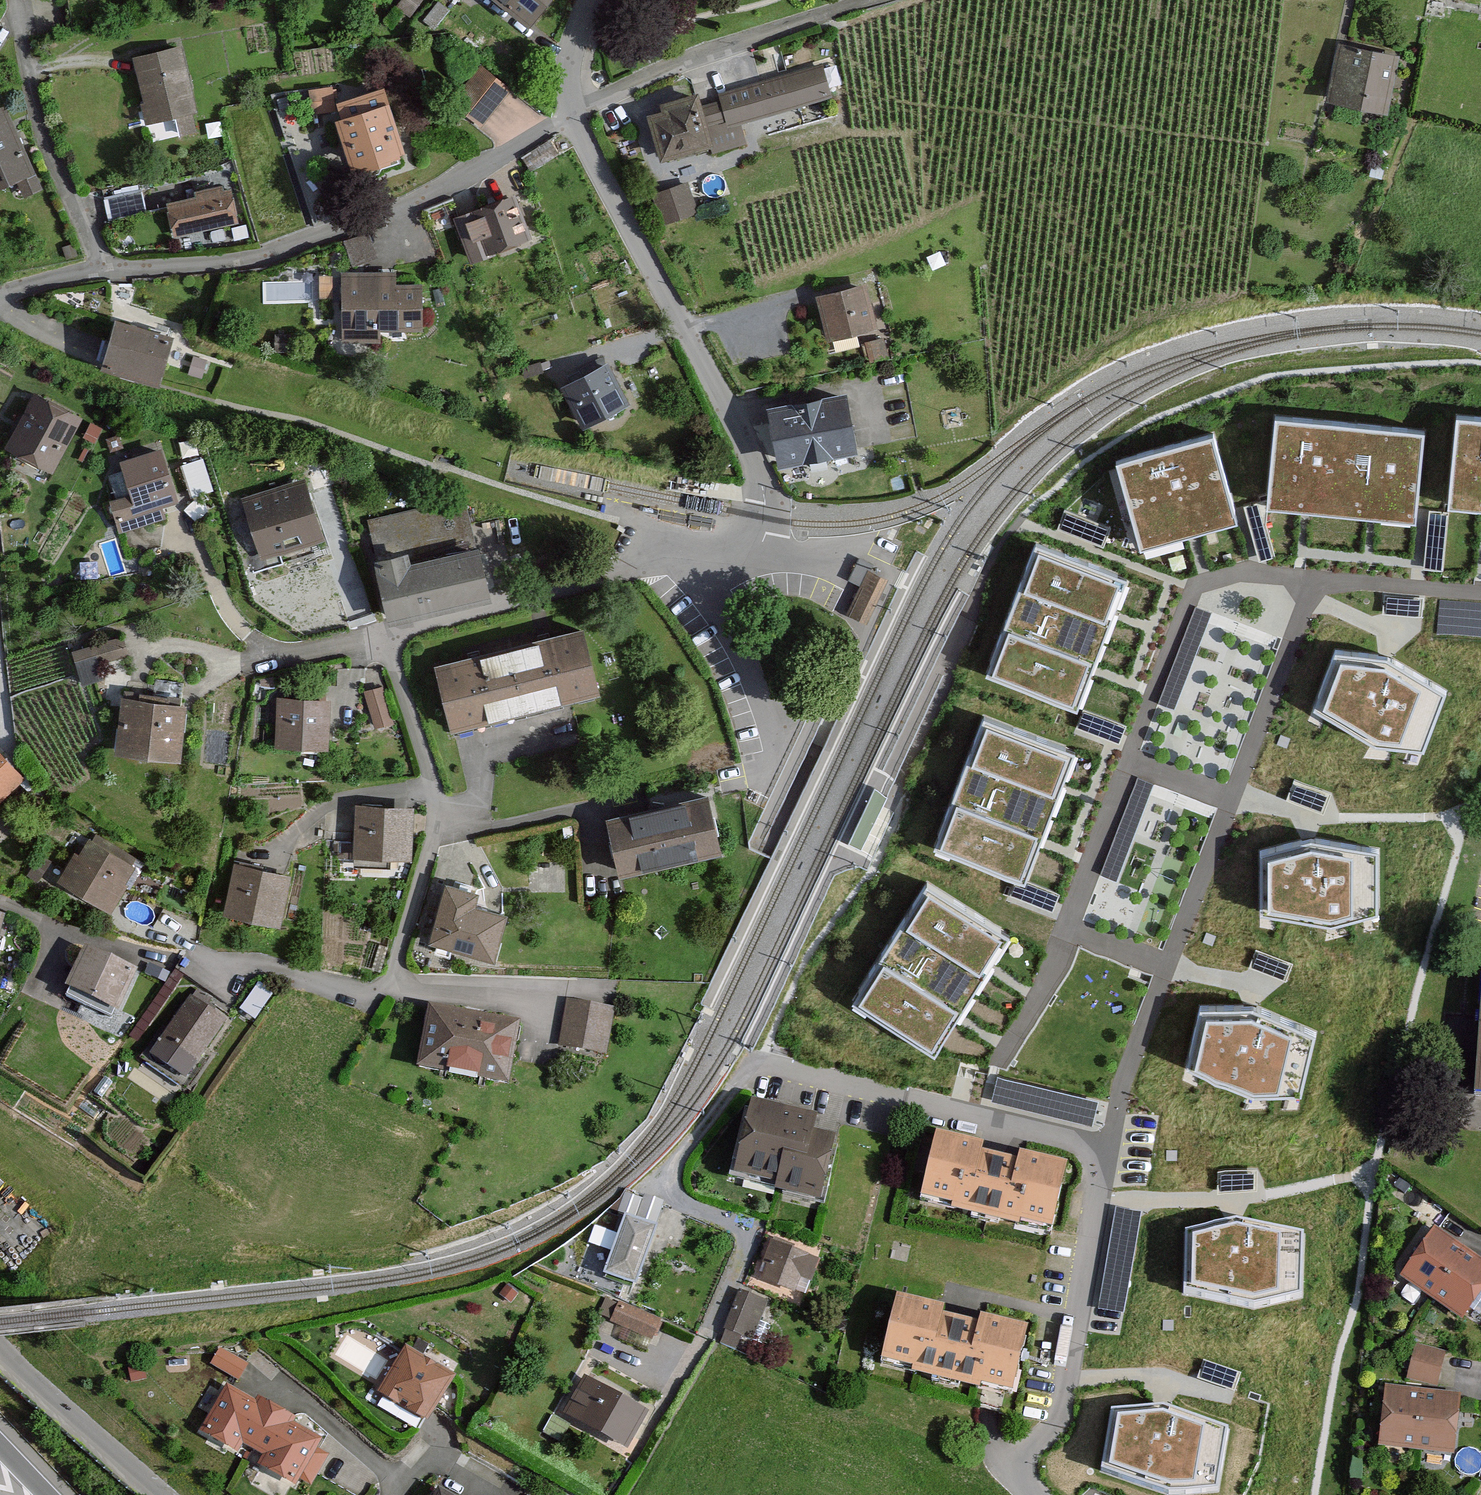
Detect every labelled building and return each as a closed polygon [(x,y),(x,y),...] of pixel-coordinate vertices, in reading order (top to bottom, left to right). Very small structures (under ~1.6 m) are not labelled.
[(490,6),(534,41),(567,0),(495,0),(490,6)] [(1402,63),(1339,52),(1329,115),(1392,125),(1402,63)] [(178,54),(132,65),(147,130),(194,119),(178,54)] [(663,114),(648,118),(661,163),(710,148),(712,154),(748,143),(742,124),(829,98),(821,70),(700,106),(697,96),(661,107),(663,114)] [(508,95),(476,72),(444,116),(476,139),(508,95)] [(314,106),(336,104),(334,85),(312,87),(314,106)] [(388,99),(338,116),(362,188),(412,171),(388,99)] [(0,113),(0,197),(34,181),(2,112),(0,113)] [(545,144),(521,158),(529,172),(553,158),(545,144)] [(687,183),(653,195),(665,228),(699,216),(687,183)] [(143,189),(108,191),(109,211),(144,209),(143,189)] [(228,194),(166,209),(175,242),(236,227),(228,194)] [(514,198),(454,220),(469,262),(529,240),(514,198)] [(362,235),(346,239),(353,262),(369,258),(362,235)] [(398,269),(343,270),(345,339),(382,338),(382,324),(426,323),(425,280),(398,281),(398,269)] [(869,281),(819,294),(830,338),(880,326),(869,281)] [(174,333),(116,317),(103,363),(160,379),(174,333)] [(608,359),(564,385),(586,423),(630,397),(608,359)] [(853,386),(772,403),(784,458),(865,441),(853,386)] [(82,413),(35,388),(5,445),(52,470),(82,413)] [(1413,527),(1424,437),(1275,420),(1265,510),(1413,527)] [(1450,508),(1480,511),(1480,422),(1459,420),(1450,508)] [(1114,467),(1138,550),(1237,522),(1213,439),(1114,467)] [(131,490),(110,496),(120,529),(167,515),(163,504),(181,498),(164,443),(121,457),(131,490)] [(301,473),(241,495),(263,556),(323,534),(301,473)] [(1259,505),(1247,508),(1261,562),(1272,559),(1259,505)] [(1448,514),(1430,512),(1424,570),(1442,572),(1448,514)] [(1108,532),(1066,514),(1060,530),(1102,547),(1108,532)] [(414,544),(379,553),(395,617),(500,590),(486,538),(417,555),(414,544)] [(1119,585),(1038,554),(992,675),(1073,706),(1088,667),(1109,611),(1119,585)] [(860,586),(847,615),(866,623),(885,581),(869,573),(872,566),(859,560),(849,582),(860,586)] [(1421,601),(1385,598),(1384,614),(1420,616),(1421,601)] [(1480,633),(1480,603),(1440,601),(1439,631),(1480,633)] [(1196,607),(1159,704),(1175,709),(1211,612),(1196,607)] [(584,630),(434,668),(450,736),(601,697),(584,630)] [(125,631),(74,646),(83,680),(106,673),(102,658),(130,650),(125,631)] [(1387,662),(1336,655),(1317,710),(1374,745),(1422,752),(1442,696),(1387,662)] [(382,684),(363,689),(374,726),(393,721),(382,684)] [(191,694),(127,690),(123,744),(187,749),(191,694)] [(333,693),(279,691),(277,741),(332,742),(333,693)] [(1124,727),(1084,713),(1078,729),(1118,743),(1124,727)] [(1070,757),(988,726),(940,850),(1022,881),(1070,757)] [(24,774),(0,749),(0,797),(24,774)] [(1138,779),(1100,875),(1115,881),(1154,785),(1138,779)] [(1327,796),(1296,785),(1291,800),(1321,811),(1327,796)] [(708,798),(605,821),(620,880),(722,856),(708,798)] [(410,809),(355,808),(354,857),(408,858),(410,809)] [(138,867),(84,835),(60,877),(113,909),(138,867)] [(1311,844),(1264,858),(1263,914),(1332,927),(1377,916),(1375,853),(1311,844)] [(556,860),(536,860),(537,887),(557,887),(556,860)] [(290,878),(234,867),(224,918),(280,929),(290,878)] [(1056,898),(1017,883),(1011,898),(1051,912),(1056,898)] [(479,896),(445,885),(428,947),(495,965),(508,917),(476,909),(479,896)] [(1002,939),(927,893),(857,1007),(933,1053),(1002,939)] [(137,967),(86,944),(69,984),(119,1007),(137,967)] [(1290,965),(1257,953),(1251,969),(1284,981),(1290,965)] [(227,1019),(191,995),(150,1055),(185,1079),(227,1019)] [(615,1007),(566,999),(559,1046),(608,1054),(615,1007)] [(525,1018),(431,1001),(420,1064),(513,1081),(525,1018)] [(1257,1008),(1203,1007),(1189,1068),(1253,1096),(1301,1098),(1315,1031),(1257,1008)] [(1097,1103),(998,1080),(993,1103),(1092,1126),(1097,1103)] [(826,1112),(758,1097),(741,1169),(784,1179),(782,1187),(830,1198),(844,1134),(822,1129),(826,1112)] [(992,1140),(943,1129),(928,1194),(1061,1224),(1075,1161),(1027,1150),(1025,1158),(989,1150),(992,1140)] [(1141,1212),(1115,1208),(1098,1306),(1124,1311),(1141,1212)] [(660,1222),(628,1211),(608,1270),(640,1281),(660,1222)] [(1186,1229),(1184,1294),(1254,1308),(1300,1299),(1302,1228),(1240,1216),(1186,1229)] [(596,1226),(593,1242),(615,1246),(618,1231),(596,1226)] [(1436,1227),(1400,1277),(1465,1319),(1480,1294),(1480,1256),(1436,1227)] [(823,1258),(775,1240),(761,1277),(797,1291),(802,1278),(813,1283),(823,1258)] [(768,1300),(737,1289),(717,1342),(734,1349),(739,1335),(753,1340),(768,1300)] [(953,1303),(904,1292),(890,1357),(1022,1387),(1036,1324),(988,1313),(986,1321),(951,1313),(953,1303)] [(661,1318),(620,1300),(610,1321),(652,1340),(661,1318)] [(313,1332),(297,1336),(300,1349),(316,1345),(313,1332)] [(457,1373),(406,1346),(381,1391),(433,1419),(457,1373)] [(1445,1354),(1415,1347),(1407,1378),(1437,1386),(1445,1354)] [(247,1363),(217,1349),(209,1365),(240,1379),(247,1363)] [(1238,1372),(1205,1361),(1200,1377),(1233,1388),(1238,1372)] [(649,1409),(583,1375),(564,1413),(629,1446),(649,1409)] [(258,1400),(227,1384),(203,1430),(242,1450),(245,1443),(266,1454),(261,1462),(311,1487),(328,1454),(316,1448),(322,1436),(292,1420),(295,1414),(260,1396),(258,1400)] [(1463,1394),(1387,1387),(1382,1447),(1457,1454),(1463,1394)] [(1103,1475),(1154,1494),(1211,1494),(1216,1494),(1228,1429),(1165,1408),(1113,1413),(1103,1475)] [(433,1483),(426,1494),(454,1494),(433,1483)]
